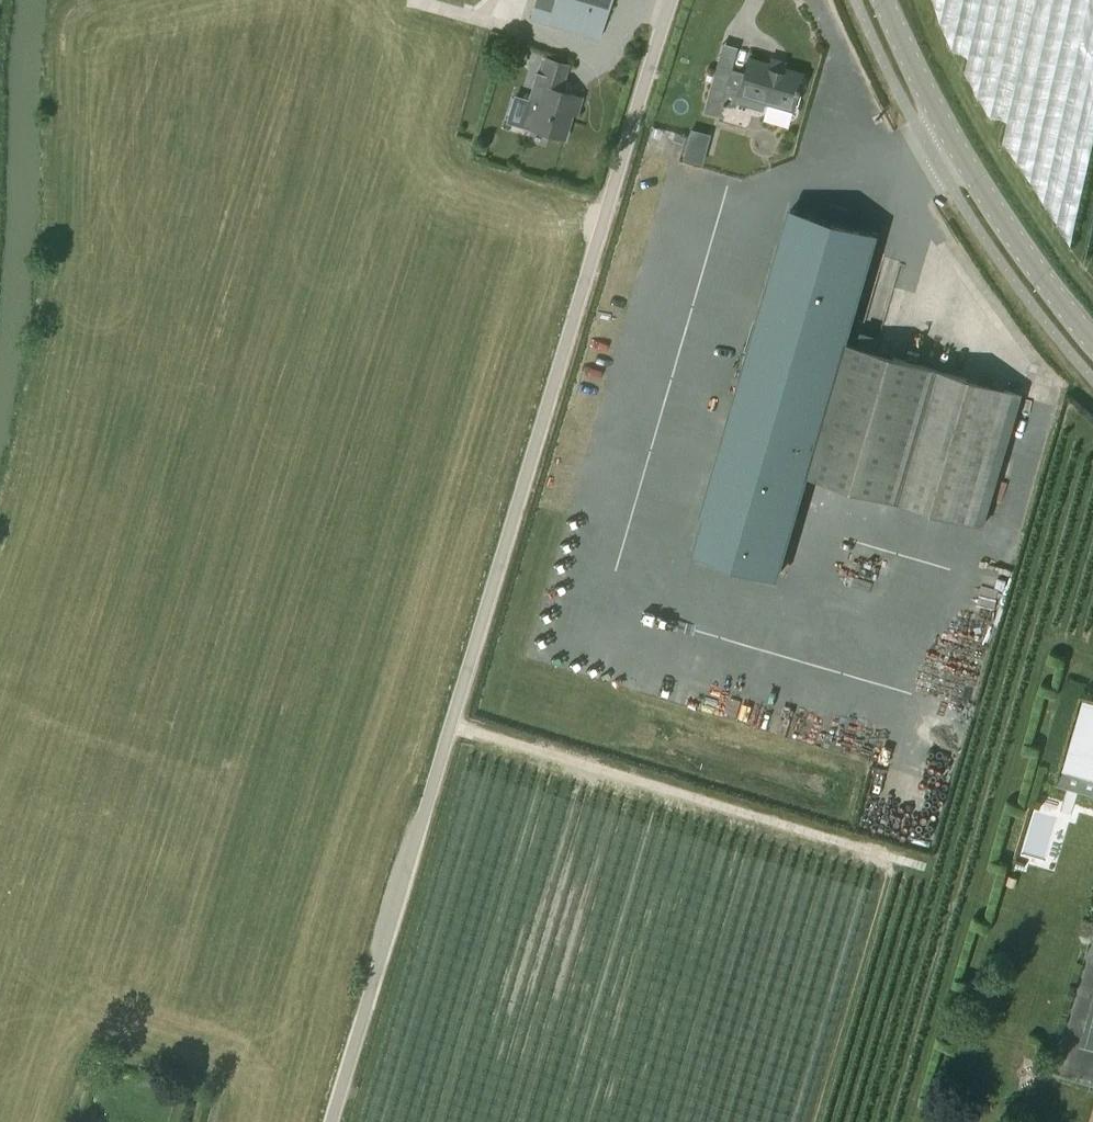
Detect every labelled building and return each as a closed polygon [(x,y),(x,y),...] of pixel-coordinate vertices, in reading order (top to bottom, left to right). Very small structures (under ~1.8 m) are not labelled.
[(610,0),(535,0),(530,18),(598,38),(610,0)] [(768,102),(767,107),(767,109),(768,112),(770,114),(771,115),(773,118),(776,119),(778,120),(781,121),(782,121),(785,121),(789,120),(793,119),(797,115),(799,108),(798,105),(793,103),(796,92),(797,92),(798,88),(800,89),(801,88),(802,87),(803,87),(804,85),(806,83),(806,81),(806,79),(806,77),(805,76),(804,74),(802,72),(749,57),(745,72),(731,68),(729,74),(714,70),(702,109),(720,114),(723,102),(736,106),(739,94),(768,102)] [(576,113),(581,96),(560,90),(567,64),(546,58),(538,85),(542,86),(530,127),(564,137),(571,112),(576,113)] [(703,162),(711,131),(692,126),(684,156),(703,162)] [(780,255),(761,317),(722,446),(931,506),(985,523),(1024,392),(848,340),(859,304),(870,308),(885,259),(873,256),(880,233),(794,208),(792,213),(787,211),(771,217),(769,225),(767,225),(759,249),(780,255)] [(1085,703),(1072,750),(1092,756),(1088,770),(1092,772),(1092,706),(1085,703)]
